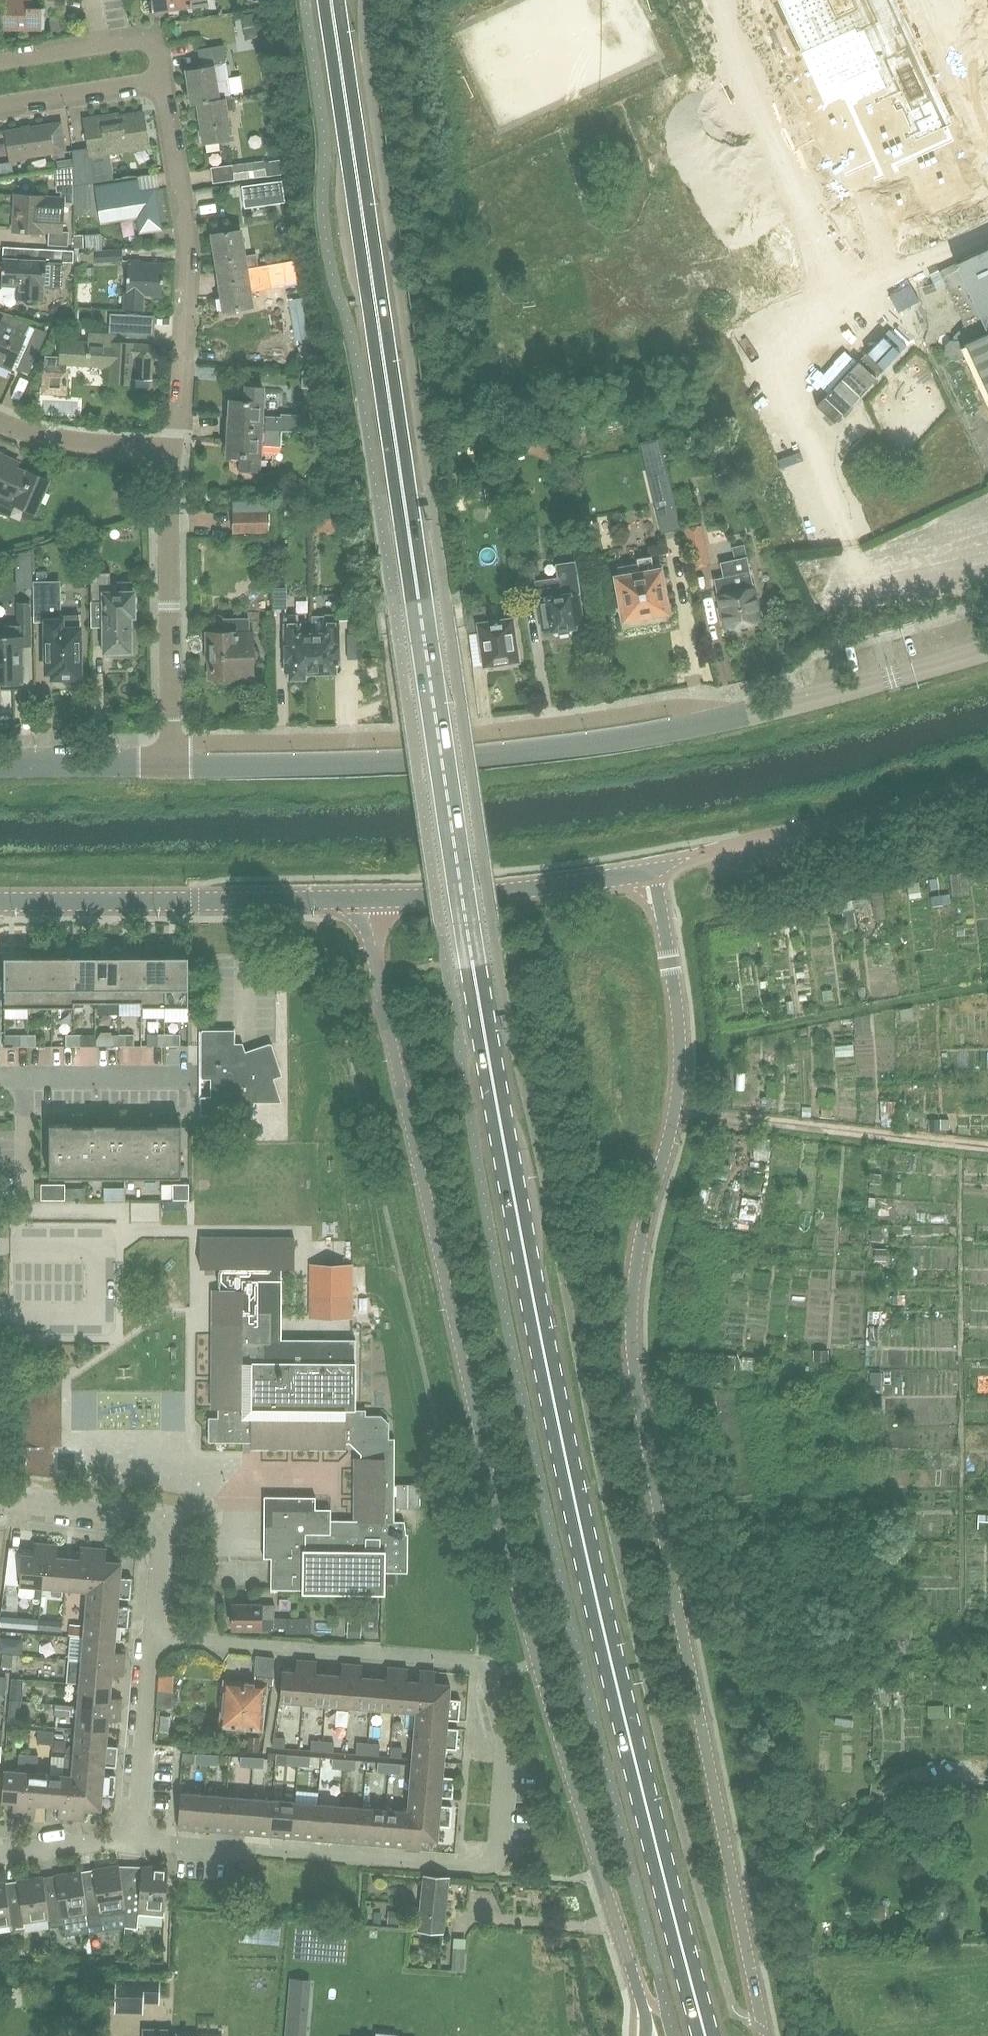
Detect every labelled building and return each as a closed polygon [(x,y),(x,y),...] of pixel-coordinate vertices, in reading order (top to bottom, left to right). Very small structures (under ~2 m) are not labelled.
[(2,7),(2,29),(41,30),(42,8),(31,8),(32,0),(0,0),(0,7),(2,7)] [(155,13),(193,7),(194,9),(209,7),(208,0),(153,0),(155,13)] [(790,51),(768,61),(824,184),(844,175),(880,252),(980,206),(986,218),(987,217),(987,0),(767,0),(790,51)] [(198,50),(200,63),(200,68),(185,71),(191,105),(197,104),(219,100),(224,99),(232,97),(223,46),(198,50)] [(224,99),(219,100),(197,104),(204,144),(233,139),(230,121),(228,122),(226,111),(236,110),(234,97),(232,97),(224,99)] [(86,120),(85,120),(90,148),(91,159),(107,156),(106,153),(147,147),(143,115),(99,122),(99,118),(86,120)] [(62,142),(65,142),(61,123),(6,132),(10,157),(24,155),(25,158),(53,154),(53,158),(64,156),(62,142)] [(88,149),(73,151),(73,169),(74,186),(95,183),(91,159),(90,148),(88,149)] [(264,162),(237,165),(239,179),(266,175),(264,162)] [(139,192),(137,181),(97,188),(102,222),(138,216),(141,231),(161,227),(155,189),(139,192)] [(273,182),(242,187),(245,209),(276,204),(273,182)] [(97,201),(95,187),(83,188),(84,202),(97,201)] [(45,198),(45,197),(21,196),(20,208),(16,208),(16,211),(14,215),(13,224),(15,228),(15,232),(43,233),(43,231),(49,232),(48,246),(68,247),(69,232),(62,232),(64,199),(45,198)] [(259,268),(259,266),(257,255),(246,256),(242,231),(212,235),(218,274),(259,268)] [(63,264),(64,251),(23,249),(22,261),(3,260),(2,286),(17,287),(16,300),(43,302),(44,288),(45,288),(61,289),(63,264)] [(940,272),(965,326),(954,337),(954,341),(951,341),(946,347),(946,355),(952,360),(960,360),(966,366),(970,365),(987,405),(987,250),(956,264),(940,272)] [(95,263),(123,261),(122,251),(95,252),(95,257),(95,263)] [(129,261),(127,293),(125,293),(124,309),(144,310),(145,294),(162,295),(164,265),(140,263),(140,262),(129,261)] [(227,316),(237,314),(236,310),(253,308),(249,281),(261,279),(259,268),(218,274),(224,312),(226,312),(227,316)] [(46,356),(44,392),(66,393),(67,364),(103,366),(103,367),(110,368),(109,383),(131,384),(132,358),(135,358),(134,379),(153,379),(154,359),(154,357),(160,358),(160,347),(155,347),(155,345),(114,343),(114,336),(126,337),(127,315),(111,314),(109,335),(90,334),(90,341),(90,344),(62,342),(61,357),(46,356)] [(76,321),(55,325),(52,332),(78,327),(76,321)] [(11,370),(14,363),(18,365),(17,368),(29,374),(46,333),(29,326),(27,331),(11,325),(7,335),(0,332),(0,365),(11,370)] [(231,400),(229,428),(282,432),(282,431),(300,432),(301,416),(282,415),(282,418),(262,417),(264,388),(247,388),(247,401),(231,400)] [(281,446),(282,432),(229,428),(228,456),(242,456),(241,470),(259,471),(260,445),(281,446)] [(13,508),(15,504),(36,513),(49,482),(16,467),(18,462),(0,454),(0,513),(9,517),(13,508)] [(667,469),(647,474),(661,533),(681,529),(667,469)] [(471,488),(454,490),(452,490),(453,499),(473,497),(471,488)] [(247,503),(233,504),(234,532),(268,532),(268,503),(247,503)] [(588,553),(603,551),(602,545),(587,547),(588,553)] [(620,580),(619,580),(620,582),(616,583),(618,596),(622,595),(626,618),(630,617),(631,621),(664,616),(663,612),(666,611),(659,571),(661,571),(660,564),(654,566),(652,557),(638,559),(638,564),(618,568),(620,580)] [(721,563),(724,578),(715,580),(725,630),(729,629),(731,631),(737,630),(738,627),(761,622),(751,572),(748,557),(721,563)] [(535,573),(519,576),(523,603),(537,601),(542,631),(552,630),(556,629),(556,631),(560,634),(568,632),(571,628),(570,627),(581,625),(580,622),(583,622),(578,594),(580,594),(575,562),(556,565),(558,578),(536,581),(535,573)] [(92,573),(92,601),(105,601),(105,623),(103,623),(103,652),(131,651),(130,617),(134,617),(134,592),(111,593),(111,573),(92,573)] [(36,582),(33,582),(34,602),(34,617),(46,617),(46,618),(47,673),(52,673),(52,678),(62,678),(63,683),(67,685),(72,685),(76,682),(77,678),(81,678),(80,626),(59,627),(59,616),(58,601),(58,581),(46,581),(36,582)] [(273,587),(274,608),(286,609),(287,587),(273,587)] [(32,647),(31,603),(18,603),(19,626),(3,626),(3,636),(0,636),(0,683),(22,682),(21,647),(32,647)] [(467,608),(470,633),(481,632),(485,664),(518,660),(512,619),(488,622),(486,605),(467,608)] [(313,670),(312,633),(299,633),(299,623),(297,623),(296,615),(285,615),(286,671),(290,671),(291,676),(304,676),(304,670),(313,670)] [(312,617),(312,633),(313,670),(339,670),(340,667),(339,662),(338,615),(327,615),(327,617),(312,617)] [(230,631),(223,631),(206,632),(206,648),(210,648),(211,680),(216,680),(218,681),(220,682),(222,683),(225,683),(227,682),(229,682),(230,680),(232,679),(238,679),(238,677),(255,677),(255,666),(258,666),(258,647),(254,647),(254,634),(249,634),(248,620),(230,620),(230,631)] [(886,901),(927,899),(926,884),(885,887),(886,901)] [(930,901),(848,902),(849,924),(916,923),(916,922),(930,922),(930,901)] [(50,957),(27,958),(27,1009),(50,1008),(50,957)] [(73,1008),(73,957),(50,957),(50,1008),(73,1008)] [(73,1008),(75,1008),(75,1004),(96,1003),(96,957),(73,957),(73,1008)] [(119,957),(96,957),(96,1003),(119,1003),(119,957)] [(142,1008),(142,957),(119,957),(119,1003),(141,1003),(141,1008),(142,1008)] [(165,1008),(165,957),(142,957),(142,1008),(165,1008)] [(188,957),(165,957),(165,1008),(188,1008),(188,957)] [(4,958),(4,989),(4,1009),(27,1009),(27,958),(4,958)] [(904,1024),(921,1022),(920,1008),(903,1010),(904,1024)] [(176,1021),(176,1033),(190,1033),(191,1022),(176,1021)] [(202,1033),(202,1105),(202,1116),(218,1116),(218,1105),(254,1105),(254,1102),(281,1102),(273,1078),(281,1075),(271,1044),(251,1051),(245,1053),(243,1047),(234,1050),(234,1033),(202,1033)] [(28,1047),(28,1035),(20,1035),(20,1047),(28,1047)] [(28,1035),(28,1047),(36,1047),(36,1035),(28,1035)] [(858,1056),(857,1045),(841,1046),(841,1057),(858,1056)] [(886,1123),(901,1123),(901,1101),(887,1101),(886,1123)] [(939,1120),(930,1120),(930,1132),(939,1132),(939,1120)] [(181,1177),(181,1125),(157,1125),(157,1127),(73,1127),(73,1125),(49,1125),(49,1178),(181,1177)] [(65,1184),(41,1184),(41,1200),(65,1200),(65,1184)] [(189,1200),(189,1184),(173,1184),(173,1200),(189,1200)] [(280,1264),(315,1263),(314,1232),(279,1233),(280,1264)] [(351,1317),(351,1299),(342,1299),(342,1286),(320,1286),(320,1299),(311,1299),(298,1299),(298,1312),(311,1312),(311,1317),(351,1317)] [(212,1321),(212,1381),(212,1409),(218,1409),(218,1418),(208,1418),(208,1442),(252,1442),(252,1448),(347,1449),(347,1443),(351,1445),(360,1454),(361,1458),(356,1458),(355,1521),(331,1520),(331,1509),(273,1508),(272,1525),(265,1525),(264,1558),(272,1558),(272,1589),(303,1589),(303,1593),(386,1594),(385,1572),(408,1573),(409,1535),(405,1535),(404,1522),(394,1522),(394,1439),(389,1439),(389,1424),(381,1416),(366,1416),(366,1410),(355,1410),(355,1363),(263,1362),(263,1345),(272,1345),(272,1312),(242,1312),(241,1321),(212,1321)] [(733,1359),(734,1370),(761,1369),(761,1357),(733,1359)] [(827,1453),(827,1436),(816,1435),(816,1453),(827,1453)] [(771,1452),(773,1463),(793,1459),(791,1449),(771,1452)] [(396,1484),(395,1508),(420,1508),(420,1484),(396,1484)] [(22,1559),(8,1557),(5,1585),(20,1586),(19,1595),(21,1598),(32,1598),(34,1596),(42,1597),(43,1588),(47,1544),(35,1544),(34,1555),(22,1554),(22,1559)] [(43,1588),(66,1589),(68,1557),(56,1556),(57,1544),(47,1544),(43,1588)] [(66,1589),(89,1591),(93,1546),(81,1545),(80,1558),(68,1557),(66,1589)] [(107,1548),(93,1546),(89,1591),(84,1637),(115,1640),(116,1626),(128,1627),(130,1607),(118,1606),(119,1597),(131,1598),(132,1577),(120,1576),(122,1562),(106,1561),(107,1548)] [(276,1605),(262,1605),(233,1604),(233,1628),(261,1628),(261,1631),(275,1631),(275,1628),(286,1628),(286,1633),(311,1633),(311,1618),(275,1618),(276,1605)] [(16,1617),(15,1628),(38,1629),(39,1619),(16,1617)] [(69,1659),(125,1664),(126,1652),(114,1651),(115,1640),(84,1637),(71,1636),(69,1659)] [(256,1658),(254,1678),(273,1679),(274,1660),(256,1658)] [(67,1682),(80,1683),(111,1685),(112,1675),(124,1676),(125,1664),(69,1659),(67,1682)] [(280,1701),(303,1703),(306,1661),(297,1660),(296,1672),(282,1671),(280,1701)] [(316,1674),(317,1662),(306,1661),(303,1703),(326,1705),(328,1675),(316,1674)] [(326,1705),(349,1707),(352,1665),(343,1664),(342,1676),(328,1675),(326,1705)] [(362,1678),(363,1666),(352,1665),(349,1707),(372,1709),(374,1679),(362,1678)] [(372,1709),(394,1711),(398,1669),(388,1668),(387,1680),(374,1679),(372,1709)] [(407,1681),(408,1670),(398,1669),(394,1711),(417,1713),(413,1761),(444,1763),(445,1749),(457,1751),(459,1730),(447,1729),(447,1720),(459,1721),(461,1701),(449,1700),(450,1685),(435,1684),(436,1673),(421,1671),(420,1682),(407,1681)] [(173,1675),(161,1675),(159,1675),(157,1706),(171,1707),(173,1675)] [(267,1684),(253,1683),(225,1681),(222,1727),(251,1729),(263,1730),(267,1684)] [(57,1703),(57,1704),(121,1710),(122,1697),(110,1696),(111,1685),(80,1683),(79,1705),(57,1703)] [(78,1715),(76,1729),(107,1731),(108,1720),(120,1721),(121,1710),(57,1704),(56,1715),(71,1716),(71,1714),(78,1715)] [(106,1744),(107,1731),(76,1729),(74,1754),(69,1818),(83,1819),(84,1808),(100,1809),(101,1795),(113,1796),(115,1775),(103,1774),(104,1766),(116,1767),(118,1745),(106,1744)] [(59,1746),(58,1731),(41,1732),(42,1747),(59,1746)] [(273,1748),(285,1749),(286,1740),(274,1739),(273,1748)] [(311,1751),(322,1752),(322,1743),(311,1742),(311,1751)] [(322,1752),(333,1753),(334,1744),(322,1743),(322,1752)] [(356,1755),(367,1756),(368,1747),(357,1746),(356,1755)] [(367,1756),(379,1757),(380,1747),(368,1747),(367,1756)] [(390,1758),(402,1758),(403,1749),(391,1748),(390,1758)] [(4,1770),(4,1772),(1,1801),(13,1802),(12,1813),(24,1814),(29,1754),(19,1753),(17,1771),(4,1770)] [(57,1817),(69,1818),(74,1754),(64,1753),(62,1775),(51,1774),(48,1805),(58,1806),(57,1817)] [(29,1754),(24,1814),(35,1815),(36,1804),(48,1805),(51,1774),(36,1773),(38,1755),(29,1754)] [(196,1763),(207,1764),(208,1755),(196,1754),(196,1763)] [(219,1764),(219,1755),(208,1755),(207,1764),(219,1764)] [(287,1764),(298,1765),(299,1756),(287,1755),(287,1764)] [(310,1766),(310,1757),(299,1756),(298,1765),(310,1766)] [(241,1766),(253,1767),(253,1758),(241,1757),(241,1766)] [(264,1767),(264,1758),(253,1758),(253,1767),(264,1767)] [(332,1768),(344,1769),(345,1760),(333,1759),(332,1768)] [(355,1770),(356,1761),(345,1760),(344,1769),(355,1770)] [(443,1777),(444,1763),(413,1761),(408,1813),(386,1811),(383,1845),(405,1847),(405,1850),(421,1852),(422,1840),(437,1841),(438,1827),(450,1828),(452,1807),(440,1806),(441,1798),(453,1799),(454,1778),(443,1777)] [(377,1772),(389,1773),(390,1764),(378,1763),(377,1772)] [(401,1774),(402,1765),(390,1764),(389,1773),(401,1774)] [(201,1830),(204,1795),(182,1793),(179,1828),(201,1830)] [(201,1830),(224,1832),(227,1797),(204,1795),(201,1830)] [(247,1834),(250,1799),(227,1797),(224,1832),(247,1834)] [(247,1834),(270,1836),(273,1801),(250,1799),(247,1834)] [(270,1836),(292,1838),(295,1803),(273,1801),(270,1836)] [(292,1838),(315,1840),(318,1805),(295,1803),(292,1838)] [(315,1840),(338,1842),(341,1807),(318,1805),(315,1840)] [(338,1842),(360,1843),(363,1809),(341,1807),(338,1842)] [(360,1843),(383,1845),(386,1811),(363,1809),(360,1843)] [(102,1916),(126,1912),(122,1884),(120,1870),(119,1865),(92,1870),(95,1889),(83,1891),(87,1913),(88,1926),(103,1924),(102,1916)] [(140,1914),(166,1915),(169,1867),(142,1866),(141,1881),(134,1880),(132,1881),(130,1872),(129,1870),(128,1869),(120,1870),(122,1884),(126,1912),(126,1913),(126,1928),(139,1928),(140,1914)] [(57,1894),(45,1896),(49,1918),(50,1928),(65,1926),(63,1916),(87,1913),(83,1891),(80,1871),(54,1875),(57,1894)] [(444,1932),(449,1879),(424,1876),(419,1930),(444,1932)] [(19,1900),(7,1902),(11,1924),(12,1929),(26,1927),(25,1922),(49,1918),(45,1896),(42,1877),(16,1881),(19,1900)] [(11,1924),(7,1902),(5,1882),(0,1883),(0,1925),(11,1924)] [(291,1979),(288,2021),(304,2023),(307,1980),(291,1979)] [(144,2000),(160,2001),(160,1983),(118,1981),(116,2010),(144,2011),(144,2000)]
